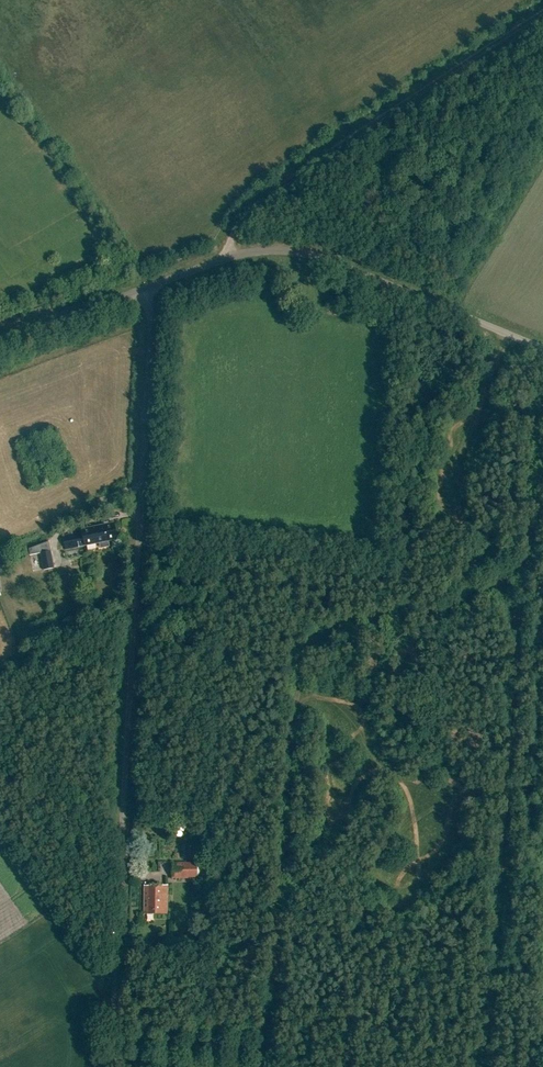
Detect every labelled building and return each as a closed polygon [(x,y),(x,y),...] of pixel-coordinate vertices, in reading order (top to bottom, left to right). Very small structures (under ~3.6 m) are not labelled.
[(76,534),(62,537),(65,551),(99,544),(100,549),(109,547),(108,542),(116,540),(113,523),(92,528),(92,530),(76,533),(76,534)] [(48,541),(28,549),(30,555),(40,553),(43,570),(54,568),(48,541)] [(202,863),(172,863),(172,879),(202,879),(202,863)] [(143,886),(143,914),(165,914),(165,887),(143,886)]
